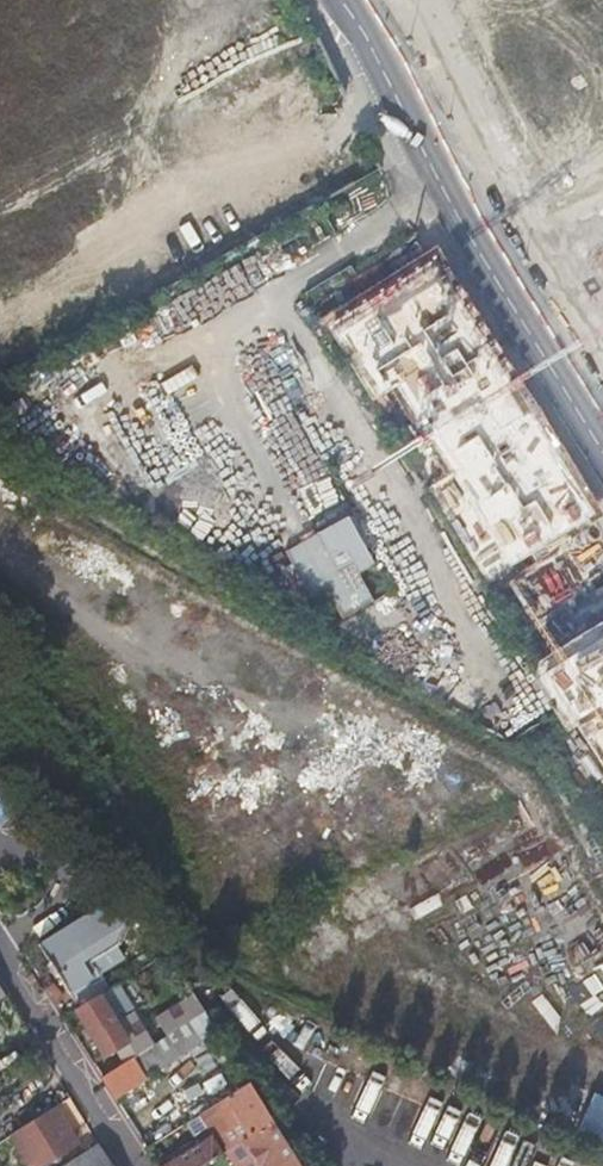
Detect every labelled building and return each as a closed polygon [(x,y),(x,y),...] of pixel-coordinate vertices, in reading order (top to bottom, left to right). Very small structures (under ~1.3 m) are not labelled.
[(305,293),(351,374),(456,315),(410,234),(305,293)] [(415,472),(520,644),(602,594),(602,543),(521,408),(415,472)] [(339,482),(376,549),(404,534),(367,467),(339,482)] [(279,547),(307,600),(324,591),(338,617),(370,600),(355,571),(370,564),(344,513),(279,547)] [(383,574),(416,558),(409,543),(376,559),(383,574)] [(102,906),(39,946),(77,1007),(109,987),(99,972),(124,956),(114,941),(128,917),(102,906)] [(133,1011),(116,983),(109,987),(77,1007),(74,1010),(103,1056),(126,1041),(115,1022),(133,1011)] [(205,1010),(194,994),(169,1010),(179,1027),(189,1020),(205,1010)] [(8,1033),(0,1020),(0,1038),(8,1033)] [(203,1042),(189,1020),(179,1027),(101,1077),(114,1097),(203,1042)] [(274,1122),(250,1084),(203,1113),(213,1128),(202,1136),(206,1143),(169,1165),(204,1165),(242,1142),(274,1122)] [(573,1132),(602,1142),(602,1098),(568,1085),(565,1093),(585,1100),(573,1132)] [(88,1126),(69,1097),(54,1107),(72,1137),(88,1126)] [(12,1133),(32,1165),(38,1165),(75,1143),(72,1137),(54,1107),(12,1133)] [(295,1156),(274,1122),(242,1142),(257,1165),(279,1165),(295,1156)] [(84,1151),(93,1165),(113,1165),(98,1142),(84,1151)] [(60,1165),(93,1165),(84,1151),(60,1165)] [(295,1156),(279,1165),(301,1165),(295,1156)]
